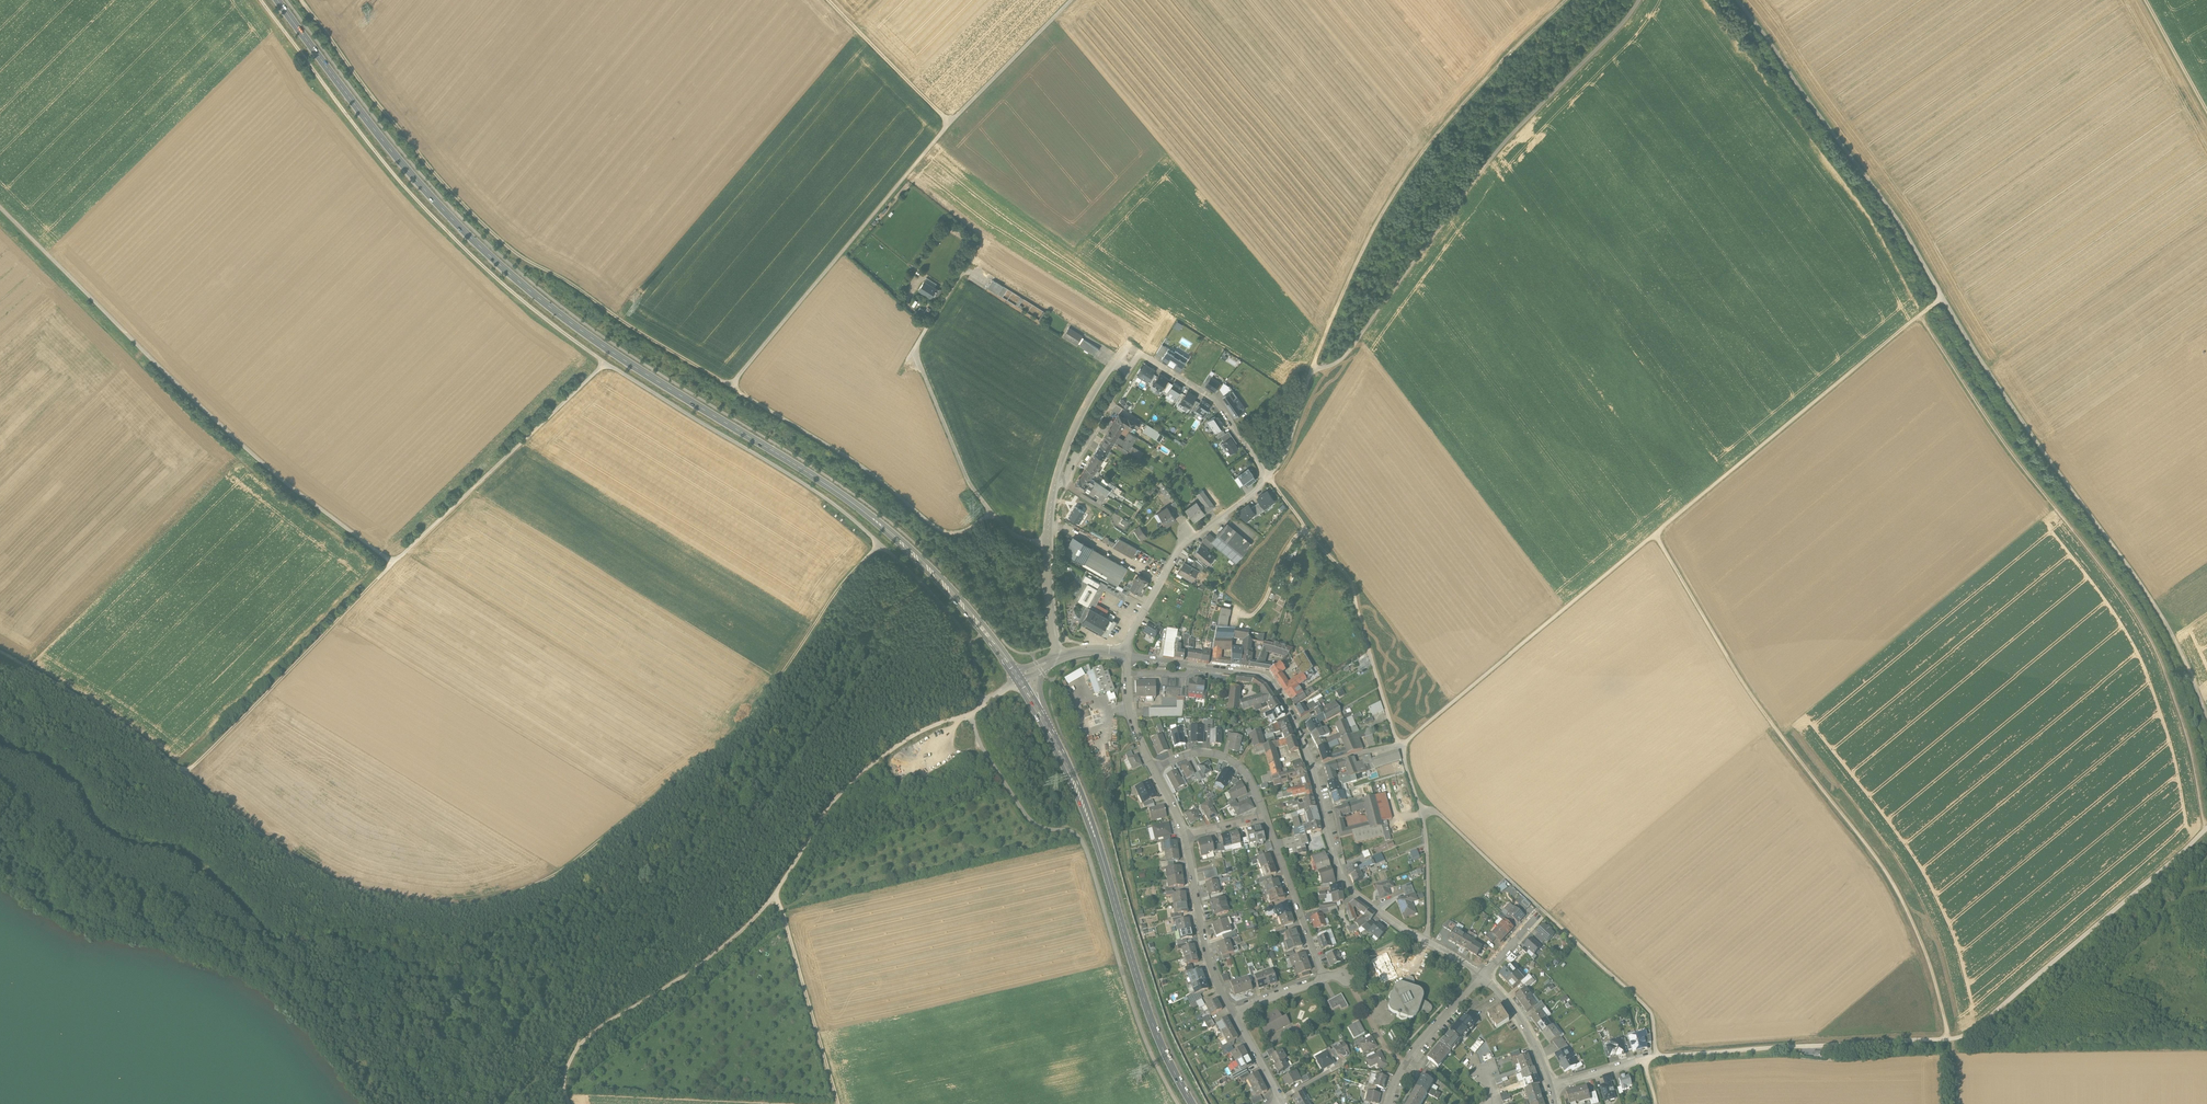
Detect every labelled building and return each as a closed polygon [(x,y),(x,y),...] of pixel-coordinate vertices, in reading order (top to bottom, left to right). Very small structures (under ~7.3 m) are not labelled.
[(1047,314),(993,280),(987,288),(1042,322),(1047,314)] [(925,281),(919,290),(934,301),(940,292),(925,281)] [(917,304),(915,308),(928,315),(931,309),(928,307),(927,309),(917,304)] [(1183,327),(1177,323),(1174,329),(1180,332),(1183,327)] [(1064,336),(1095,355),(1099,349),(1081,338),(1082,337),(1068,328),(1064,336)] [(1163,357),(1168,348),(1162,345),(1156,353),(1163,357)] [(1176,353),(1168,348),(1163,357),(1161,359),(1180,370),(1182,366),(1183,367),(1186,361),(1181,359),(1183,355),(1177,352),(1176,353)] [(1154,370),(1145,364),(1138,376),(1147,382),(1152,373),(1154,370)] [(1152,373),(1147,382),(1150,383),(1155,375),(1152,373)] [(1161,389),(1167,381),(1168,379),(1160,374),(1153,385),(1161,390),(1161,389)] [(1204,382),(1207,384),(1211,377),(1212,376),(1209,374),(1204,382)] [(1219,383),(1211,377),(1207,384),(1206,386),(1214,391),(1219,383)] [(1161,389),(1164,391),(1170,383),(1167,381),(1161,389)] [(1167,393),(1173,385),(1170,383),(1164,391),(1167,393)] [(1182,388),(1174,383),(1173,385),(1167,393),(1167,394),(1175,399),(1182,388)] [(1224,383),(1220,389),(1224,396),(1232,390),(1230,387),(1224,383)] [(1224,396),(1223,396),(1226,402),(1225,403),(1234,416),(1245,409),(1232,390),(1224,396)] [(1192,394),(1187,391),(1181,402),(1185,404),(1184,405),(1189,408),(1194,399),(1195,397),(1191,395),(1192,394)] [(1192,409),(1197,401),(1194,399),(1189,408),(1192,409)] [(1209,405),(1201,400),(1200,403),(1194,411),(1203,416),(1209,405)] [(1192,409),(1194,411),(1200,403),(1197,401),(1192,409)] [(1118,415),(1113,422),(1122,428),(1124,425),(1131,429),(1133,426),(1137,428),(1139,425),(1128,418),(1127,419),(1118,415)] [(1215,416),(1208,421),(1210,424),(1213,429),(1215,432),(1216,432),(1221,428),(1222,427),(1221,425),(1223,424),(1218,417),(1216,418),(1215,416)] [(1117,436),(1122,428),(1113,422),(1105,436),(1115,442),(1118,444),(1120,446),(1123,442),(1119,440),(1120,438),(1117,436)] [(1164,435),(1147,425),(1143,432),(1160,442),(1164,435)] [(1223,431),(1217,434),(1215,436),(1217,439),(1220,437),(1225,433),(1223,430),(1223,431)] [(1136,437),(1129,432),(1123,442),(1120,446),(1122,447),(1139,458),(1143,452),(1131,445),(1136,437)] [(1225,433),(1220,437),(1224,442),(1231,437),(1227,432),(1225,433)] [(1115,442),(1105,436),(1100,445),(1108,450),(1113,443),(1114,444),(1115,442)] [(1230,454),(1238,448),(1231,437),(1224,442),(1221,444),(1226,452),(1228,450),(1230,454)] [(1185,447),(1188,440),(1183,438),(1182,441),(1175,438),(1173,441),(1185,447)] [(1108,450),(1100,445),(1094,453),(1103,459),(1104,459),(1106,456),(1105,455),(1108,450)] [(1103,459),(1094,453),(1086,467),(1086,468),(1093,472),(1094,473),(1103,459)] [(1086,468),(1079,478),(1098,489),(1100,490),(1102,487),(1101,486),(1102,485),(1100,484),(1094,480),(1093,483),(1088,480),(1093,472),(1086,468)] [(1241,475),(1238,477),(1243,483),(1245,482),(1248,486),(1255,480),(1252,476),(1253,476),(1248,469),(1245,472),(1244,471),(1241,474),(1241,475)] [(1244,485),(1243,483),(1238,477),(1234,480),(1240,488),(1244,485)] [(1098,489),(1079,478),(1075,485),(1078,487),(1078,488),(1080,489),(1081,488),(1084,490),(1087,486),(1090,489),(1088,493),(1093,496),(1098,489)] [(1108,481),(1103,478),(1100,484),(1102,485),(1101,486),(1102,487),(1100,490),(1102,492),(1102,491),(1103,492),(1107,485),(1106,484),(1108,481)] [(1113,484),(1108,481),(1106,484),(1107,485),(1103,492),(1112,498),(1115,493),(1109,490),(1113,484)] [(1164,485),(1159,488),(1167,499),(1171,496),(1164,485)] [(1098,499),(1103,502),(1107,495),(1103,492),(1100,490),(1098,489),(1094,495),(1099,498),(1098,499)] [(1204,506),(1210,501),(1202,490),(1196,495),(1204,506)] [(1274,502),(1267,492),(1257,499),(1260,502),(1265,509),(1274,502)] [(1200,508),(1204,514),(1205,514),(1215,507),(1210,501),(1204,506),(1200,508)] [(1180,517),(1184,514),(1175,502),(1172,505),(1180,517)] [(1189,509),(1188,508),(1186,510),(1194,521),(1200,517),(1204,514),(1200,508),(1196,502),(1193,505),(1194,506),(1189,509)] [(1265,510),(1265,509),(1260,502),(1256,505),(1262,513),(1265,510)] [(1262,513),(1256,505),(1251,509),(1255,514),(1256,517),(1262,513)] [(1068,517),(1078,523),(1081,519),(1080,518),(1084,512),(1075,506),(1068,517)] [(1255,514),(1251,509),(1249,506),(1239,513),(1246,522),(1251,519),(1250,518),(1255,514)] [(1176,520),(1167,507),(1158,514),(1166,526),(1176,520)] [(1250,548),(1225,526),(1214,538),(1210,542),(1213,545),(1235,564),(1250,548)] [(1145,537),(1140,528),(1135,531),(1141,540),(1145,537)] [(1210,542),(1214,538),(1209,534),(1207,537),(1207,536),(1202,541),(1210,548),(1213,545),(1210,542)] [(1084,563),(1093,549),(1073,538),(1065,552),(1084,563)] [(1119,539),(1112,546),(1132,558),(1137,549),(1119,539)] [(1205,562),(1208,565),(1214,558),(1200,546),(1193,554),(1204,563),(1205,562)] [(1127,568),(1093,549),(1084,563),(1107,576),(1105,579),(1117,585),(1127,568)] [(1192,567),(1196,569),(1200,572),(1203,567),(1195,560),(1192,567)] [(1192,567),(1185,563),(1182,569),(1180,569),(1178,573),(1192,581),(1195,574),(1194,573),(1196,569),(1192,567)] [(1100,584),(1085,575),(1082,581),(1087,584),(1077,601),(1086,606),(1087,606),(1100,584)] [(1131,589),(1136,592),(1137,591),(1141,594),(1144,587),(1145,587),(1147,584),(1146,584),(1148,581),(1138,575),(1136,578),(1133,582),(1134,583),(1130,588),(1131,589)] [(1279,595),(1285,582),(1278,579),(1272,592),(1279,595)] [(1293,589),(1298,591),(1301,580),(1296,579),(1293,589)] [(1074,581),(1070,585),(1074,592),(1077,592),(1079,590),(1079,587),(1074,581)] [(1087,606),(1093,610),(1107,585),(1101,582),(1100,584),(1087,606)] [(1126,598),(1128,595),(1127,595),(1121,592),(1109,585),(1106,590),(1119,598),(1125,601),(1126,598)] [(1121,592),(1127,595),(1131,589),(1130,588),(1125,585),(1121,592)] [(1087,606),(1086,606),(1081,615),(1078,613),(1075,614),(1075,615),(1075,617),(1079,619),(1078,620),(1085,624),(1086,623),(1088,624),(1087,626),(1097,632),(1097,633),(1106,638),(1111,629),(1113,630),(1118,622),(1108,617),(1108,618),(1093,610),(1087,606)] [(1217,631),(1226,631),(1231,609),(1222,607),(1217,631)] [(1153,628),(1147,624),(1143,632),(1154,639),(1158,632),(1154,629),(1154,627),(1153,628)] [(1155,624),(1154,627),(1154,629),(1158,632),(1160,633),(1163,628),(1155,624)] [(1165,658),(1174,659),(1175,645),(1176,639),(1177,631),(1167,629),(1165,658)] [(1213,655),(1220,656),(1219,661),(1227,662),(1231,662),(1231,650),(1232,641),(1233,639),(1235,631),(1226,631),(1217,631),(1215,641),(1213,649),(1213,655)] [(1247,642),(1249,633),(1247,633),(1247,632),(1246,631),(1246,633),(1242,632),(1235,631),(1233,639),(1244,641),(1247,642)] [(1249,642),(1247,642),(1244,641),(1242,651),(1241,658),(1244,658),(1245,654),(1250,655),(1249,651),(1247,651),(1249,642)] [(1275,655),(1278,658),(1284,660),(1291,652),(1285,648),(1274,644),(1273,646),(1264,644),(1262,651),(1259,658),(1264,659),(1266,652),(1276,654),(1275,655)] [(1181,645),(1175,645),(1174,659),(1184,660),(1184,653),(1180,653),(1181,645)] [(1207,653),(1202,652),(1201,654),(1200,662),(1209,663),(1210,658),(1210,653),(1209,653),(1210,651),(1209,651),(1210,649),(1207,649),(1207,653)] [(1187,660),(1200,662),(1201,654),(1193,653),(1188,652),(1187,660)] [(1241,658),(1240,667),(1249,668),(1250,655),(1245,654),(1244,658),(1241,658)] [(1213,655),(1213,659),(1212,664),(1227,666),(1227,662),(1219,661),(1220,656),(1213,655)] [(1314,675),(1302,656),(1294,661),(1303,675),(1288,686),(1282,678),(1278,682),(1286,694),(1297,687),(1314,675)] [(1254,668),(1266,670),(1267,665),(1262,665),(1264,659),(1259,658),(1256,664),(1254,664),(1253,669),(1254,669),(1254,668)] [(1275,667),(1269,671),(1275,679),(1280,675),(1284,671),(1280,664),(1279,664),(1278,665),(1275,667)] [(1102,667),(1092,670),(1101,695),(1114,690),(1108,672),(1104,673),(1102,667)] [(1254,686),(1259,682),(1255,678),(1237,676),(1236,682),(1252,684),(1254,686)] [(1195,682),(1190,681),(1189,688),(1188,695),(1195,695),(1197,681),(1196,680),(1195,681),(1195,682)] [(1199,681),(1197,681),(1195,695),(1202,696),(1203,696),(1203,690),(1204,683),(1199,682),(1199,681)] [(1136,698),(1146,698),(1146,682),(1136,682),(1136,698)] [(1156,697),(1155,682),(1146,682),(1146,698),(1156,697)] [(1269,703),(1275,700),(1266,686),(1259,690),(1263,696),(1268,702),(1269,703)] [(1236,687),(1231,687),(1229,712),(1237,713),(1239,689),(1236,687)] [(1286,694),(1291,701),(1302,694),(1297,687),(1286,694)] [(1157,708),(1143,709),(1143,719),(1182,718),(1184,698),(1185,688),(1182,688),(1181,697),(1177,697),(1177,708),(1157,708)] [(1336,692),(1339,699),(1345,696),(1342,689),(1336,692)] [(1302,694),(1291,701),(1293,706),(1298,703),(1309,695),(1308,694),(1307,691),(1302,694)] [(1311,711),(1314,709),(1315,708),(1314,705),(1318,703),(1317,702),(1321,699),(1322,699),(1318,692),(1313,695),(1315,698),(1312,700),(1313,702),(1307,705),(1311,711)] [(1268,702),(1263,696),(1240,702),(1242,712),(1268,702)] [(1269,708),(1278,704),(1275,700),(1269,703),(1261,706),(1262,709),(1268,706),(1269,708)] [(1325,708),(1333,704),(1334,705),(1336,703),(1335,701),(1321,708),(1321,709),(1325,707),(1325,708)] [(1380,702),(1375,705),(1377,713),(1383,710),(1380,702)] [(1314,709),(1318,718),(1335,708),(1334,705),(1333,704),(1325,708),(1325,707),(1321,709),(1321,708),(1319,705),(1318,703),(1314,705),(1315,708),(1314,709)] [(1299,706),(1295,709),(1300,717),(1307,713),(1302,704),(1299,706)] [(1368,708),(1372,715),(1377,713),(1375,705),(1368,708)] [(1262,709),(1261,706),(1244,712),(1246,715),(1249,715),(1248,714),(1262,709)] [(1278,719),(1285,715),(1280,706),(1280,707),(1272,711),(1273,713),(1276,713),(1278,719)] [(1318,718),(1315,719),(1317,724),(1325,719),(1325,720),(1340,712),(1338,706),(1335,708),(1318,718)] [(1351,717),(1353,721),(1362,717),(1360,712),(1351,717)] [(1281,730),(1289,727),(1286,718),(1273,725),(1275,730),(1277,733),(1281,730)] [(1305,725),(1309,732),(1319,727),(1317,724),(1315,719),(1309,722),(1305,725)] [(1335,725),(1339,734),(1341,739),(1350,736),(1344,721),(1340,723),(1335,725)] [(1203,726),(1191,726),(1191,733),(1191,737),(1192,737),(1192,742),(1203,743),(1204,732),(1204,726),(1203,726)] [(1283,735),(1291,731),(1289,727),(1281,730),(1283,735)] [(1320,730),(1319,727),(1309,732),(1311,735),(1320,730)] [(1326,728),(1320,730),(1311,735),(1315,743),(1320,740),(1330,735),(1326,728)] [(1369,728),(1362,731),(1364,738),(1372,735),(1369,728)] [(1182,729),(1171,731),(1174,747),(1186,745),(1184,738),(1182,729)] [(1221,731),(1212,731),(1212,732),(1212,739),(1210,739),(1210,744),(1221,744),(1221,731)] [(1261,737),(1260,731),(1250,735),(1253,749),(1263,746),(1264,746),(1261,737)] [(1285,741),(1286,741),(1294,738),(1291,731),(1283,735),(1282,736),(1285,741)] [(1362,731),(1355,734),(1358,740),(1364,738),(1362,731)] [(1273,734),(1261,737),(1264,746),(1276,743),(1273,734)] [(1331,739),(1321,744),(1317,746),(1318,749),(1326,745),(1332,743),(1341,739),(1339,734),(1331,739)] [(1362,750),(1358,740),(1355,734),(1350,736),(1341,739),(1332,743),(1334,747),(1338,745),(1337,744),(1342,742),(1345,750),(1333,754),(1334,759),(1359,751),(1362,750)] [(1242,738),(1232,735),(1230,741),(1231,741),(1229,750),(1237,753),(1242,738)] [(1375,743),(1372,735),(1364,738),(1368,746),(1375,743)] [(1162,736),(1152,740),(1158,755),(1168,751),(1162,736)] [(1298,750),(1294,738),(1286,741),(1287,745),(1290,753),(1298,750)] [(1280,775),(1279,769),(1273,748),(1283,746),(1283,745),(1287,745),(1286,741),(1285,741),(1276,743),(1264,746),(1263,746),(1273,782),(1279,780),(1278,775),(1280,775)] [(1328,750),(1320,753),(1323,762),(1331,760),(1328,750)] [(1401,761),(1398,751),(1397,751),(1371,760),(1372,761),(1373,761),(1375,769),(1401,761)] [(1133,757),(1128,760),(1133,769),(1141,765),(1137,755),(1133,757)] [(1372,761),(1371,760),(1370,755),(1361,757),(1363,763),(1364,763),(1372,761)] [(1303,765),(1301,759),(1292,762),(1293,768),(1303,765)] [(1350,759),(1335,763),(1337,771),(1345,768),(1348,774),(1335,778),(1336,781),(1340,780),(1349,777),(1357,775),(1354,767),(1350,759)] [(1209,761),(1198,766),(1201,771),(1203,776),(1204,776),(1211,772),(1208,767),(1210,765),(1209,761)] [(1367,771),(1375,769),(1373,761),(1372,761),(1364,763),(1367,771)] [(1189,763),(1181,767),(1187,777),(1194,773),(1189,763)] [(1335,763),(1324,767),(1327,775),(1333,773),(1337,771),(1335,763)] [(1354,767),(1357,775),(1367,771),(1364,763),(1363,763),(1354,767)] [(1299,777),(1306,774),(1303,765),(1293,768),(1295,772),(1296,777),(1299,777)] [(1232,775),(1224,770),(1216,783),(1225,788),(1232,775)] [(1176,771),(1167,776),(1175,790),(1183,786),(1180,780),(1176,771)] [(1288,779),(1286,774),(1284,774),(1280,775),(1278,775),(1279,780),(1280,785),(1288,783),(1288,779)] [(1303,787),(1310,785),(1308,778),(1301,780),(1302,783),(1303,787)] [(1336,781),(1329,783),(1328,784),(1329,790),(1338,788),(1337,784),(1339,784),(1341,783),(1340,780),(1336,781)] [(1149,781),(1135,788),(1137,793),(1139,792),(1144,803),(1144,804),(1152,800),(1157,798),(1149,781)] [(1290,790),(1294,789),(1293,786),(1289,788),(1288,784),(1281,786),(1282,793),(1290,790)] [(1231,799),(1231,801),(1234,799),(1246,794),(1242,785),(1236,788),(1234,789),(1235,790),(1228,793),(1231,799)] [(1311,792),(1310,785),(1303,787),(1299,788),(1295,789),(1296,795),(1300,795),(1306,793),(1311,792)] [(1296,795),(1295,789),(1294,789),(1290,790),(1282,793),(1276,795),(1278,799),(1296,795)] [(1342,792),(1339,792),(1332,794),(1333,799),(1332,799),(1334,805),(1343,802),(1346,801),(1344,801),(1342,792)] [(1374,797),(1380,821),(1385,820),(1392,818),(1385,794),(1374,797)] [(1345,807),(1347,806),(1363,801),(1361,796),(1346,801),(1343,802),(1345,807)] [(1363,801),(1347,806),(1349,814),(1364,809),(1369,825),(1344,831),(1343,828),(1338,829),(1340,838),(1352,835),(1354,844),(1384,835),(1385,842),(1390,839),(1385,820),(1380,821),(1374,797),(1363,801)] [(1293,808),(1298,806),(1297,799),(1282,803),(1284,807),(1292,805),(1293,808)] [(1305,811),(1315,808),(1313,799),(1306,800),(1303,801),(1304,807),(1305,811)] [(1154,805),(1152,800),(1144,804),(1144,803),(1142,804),(1144,808),(1148,807),(1154,805)] [(1238,805),(1233,808),(1235,812),(1237,811),(1239,815),(1253,808),(1249,800),(1238,805)] [(1209,802),(1200,807),(1202,810),(1208,821),(1217,816),(1209,802)] [(1155,809),(1149,810),(1151,819),(1161,816),(1161,819),(1166,818),(1165,811),(1165,810),(1164,806),(1155,809)] [(1334,811),(1336,820),(1341,820),(1341,817),(1349,814),(1347,806),(1345,807),(1334,811)] [(1308,826),(1319,823),(1315,808),(1305,811),(1304,811),(1307,822),(1308,826)] [(1194,810),(1185,815),(1190,825),(1199,820),(1197,817),(1194,811),(1194,810)] [(1295,829),(1301,828),(1297,817),(1292,819),(1295,829)] [(1311,833),(1321,831),(1319,823),(1308,826),(1306,826),(1303,827),(1305,833),(1311,831),(1311,833)] [(1168,824),(1152,828),(1155,840),(1163,838),(1170,836),(1171,835),(1168,824)] [(1253,829),(1256,842),(1256,845),(1265,843),(1263,836),(1264,835),(1263,834),(1261,827),(1253,829)] [(1305,833),(1303,827),(1301,828),(1295,829),(1293,830),(1295,838),(1301,836),(1305,835),(1305,833)] [(1253,829),(1246,831),(1247,838),(1249,844),(1256,842),(1253,829)] [(1238,833),(1229,835),(1232,847),(1240,844),(1241,844),(1239,838),(1238,833)] [(1222,836),(1221,837),(1223,844),(1224,848),(1232,847),(1229,835),(1226,836),(1225,835),(1223,835),(1222,836)] [(1295,838),(1294,838),(1296,846),(1288,848),(1291,858),(1298,856),(1297,852),(1305,850),(1304,846),(1308,844),(1305,835),(1301,836),(1295,838)] [(1210,839),(1198,843),(1201,858),(1207,856),(1206,853),(1213,852),(1213,851),(1212,847),(1210,839)] [(1166,853),(1178,852),(1177,843),(1170,844),(1161,845),(1162,854),(1166,853)] [(1268,853),(1273,851),(1270,843),(1265,845),(1268,853)] [(1219,845),(1212,847),(1213,851),(1213,852),(1213,853),(1214,854),(1221,852),(1219,845)] [(1410,853),(1412,859),(1419,856),(1417,850),(1410,853)] [(1362,854),(1364,859),(1370,856),(1367,851),(1362,854)] [(1179,861),(1178,852),(1166,853),(1168,863),(1179,861)] [(1372,861),(1374,866),(1375,865),(1384,861),(1381,853),(1370,858),(1372,861)] [(1258,860),(1261,869),(1272,865),(1269,856),(1265,858),(1258,860)] [(1318,872),(1329,868),(1326,858),(1323,858),(1317,861),(1315,861),(1318,871),(1318,872)] [(1347,871),(1349,877),(1350,877),(1371,867),(1374,866),(1372,861),(1361,866),(1362,867),(1357,869),(1356,867),(1347,871)] [(1272,865),(1261,869),(1264,879),(1271,876),(1276,875),(1275,871),(1274,871),(1272,865)] [(1371,867),(1350,877),(1353,884),(1362,880),(1360,875),(1365,873),(1365,874),(1373,871),(1371,867)] [(1169,869),(1166,870),(1166,871),(1167,880),(1182,877),(1181,868),(1169,869)] [(1329,868),(1318,872),(1320,877),(1321,877),(1323,881),(1331,879),(1334,878),(1330,868),(1329,868)] [(1205,880),(1211,879),(1218,877),(1216,870),(1203,873),(1205,880)] [(1230,874),(1218,877),(1219,881),(1220,884),(1231,881),(1230,874)] [(1182,877),(1167,880),(1168,889),(1168,890),(1172,889),(1183,887),(1182,877)] [(1212,882),(1206,884),(1208,895),(1219,892),(1216,882),(1216,881),(1212,882)] [(1266,895),(1280,890),(1277,881),(1267,885),(1262,886),(1263,887),(1264,890),(1265,890),(1266,895)] [(1378,892),(1380,899),(1390,896),(1388,890),(1393,888),(1391,881),(1377,887),(1378,892)] [(1404,894),(1413,891),(1410,884),(1402,887),(1404,894)] [(1331,895),(1342,894),(1341,887),(1330,888),(1331,895)] [(1266,895),(1265,896),(1267,900),(1266,902),(1267,905),(1271,904),(1285,899),(1281,890),(1280,890),(1266,895)] [(1174,895),(1173,895),(1174,896),(1175,905),(1185,904),(1186,904),(1184,894),(1174,895)] [(1331,895),(1332,904),(1336,904),(1338,903),(1338,902),(1343,901),(1342,894),(1331,895)] [(1397,900),(1404,919),(1415,914),(1413,909),(1412,910),(1410,903),(1416,900),(1414,894),(1406,897),(1397,900)] [(1518,901),(1526,910),(1527,909),(1528,909),(1530,906),(1521,897),(1518,901)] [(1224,899),(1209,904),(1213,917),(1228,912),(1224,899)] [(1364,908),(1355,901),(1348,906),(1353,910),(1355,907),(1361,912),(1364,908)] [(1185,904),(1175,905),(1173,906),(1174,915),(1181,914),(1187,913),(1185,904)] [(1279,919),(1290,915),(1287,905),(1274,910),(1272,911),(1273,911),(1274,915),(1277,917),(1278,919),(1279,919)] [(1524,916),(1511,905),(1508,908),(1506,907),(1503,911),(1503,912),(1502,913),(1506,916),(1508,913),(1509,914),(1514,919),(1518,923),(1524,916)] [(1352,912),(1353,910),(1348,906),(1347,907),(1346,912),(1349,922),(1355,920),(1352,912)] [(1374,914),(1368,910),(1365,914),(1360,921),(1356,925),(1346,929),(1349,934),(1353,932),(1353,933),(1362,927),(1369,922),(1370,921),(1374,914)] [(1236,913),(1219,919),(1220,922),(1237,916),(1236,913)] [(1503,921),(1504,920),(1506,921),(1508,919),(1506,916),(1502,913),(1498,917),(1503,921)] [(1506,916),(1508,919),(1512,922),(1514,919),(1509,914),(1508,913),(1506,916)] [(1290,915),(1279,919),(1281,927),(1282,928),(1285,927),(1293,923),(1290,915)] [(1313,918),(1312,921),(1315,929),(1324,926),(1323,922),(1324,920),(1322,915),(1314,918),(1313,918)] [(1182,921),(1177,922),(1177,923),(1179,932),(1191,929),(1188,920),(1182,921)] [(1227,920),(1212,924),(1216,937),(1231,932),(1227,920)] [(1503,921),(1498,926),(1507,935),(1513,928),(1506,921),(1504,920),(1503,921)] [(1375,925),(1370,921),(1369,922),(1362,927),(1368,933),(1369,932),(1375,925)] [(1455,930),(1458,926),(1449,921),(1444,925),(1442,927),(1453,933),(1455,930)] [(1382,928),(1377,923),(1375,925),(1369,932),(1378,939),(1385,931),(1385,929),(1383,927),(1382,928)] [(1465,927),(1459,924),(1458,926),(1455,930),(1461,933),(1465,927)] [(1547,928),(1544,925),(1537,933),(1538,934),(1545,940),(1547,942),(1553,934),(1550,931),(1552,930),(1549,927),(1547,928)] [(1501,942),(1507,935),(1498,926),(1492,933),(1492,934),(1497,938),(1501,942)] [(1192,938),(1191,929),(1179,932),(1180,940),(1181,941),(1186,939),(1192,938)] [(1287,943),(1298,939),(1296,930),(1287,933),(1284,934),(1285,935),(1287,943)] [(1449,940),(1460,947),(1466,936),(1461,933),(1455,930),(1453,933),(1449,940)] [(1460,947),(1469,952),(1474,943),(1471,941),(1474,936),(1468,933),(1466,936),(1460,947)] [(1492,943),(1497,938),(1492,934),(1492,933),(1488,934),(1485,936),(1492,943)] [(1545,940),(1538,934),(1536,937),(1542,943),(1545,940)] [(1319,939),(1318,939),(1321,950),(1332,946),(1328,936),(1327,936),(1319,939)] [(1287,943),(1286,943),(1288,947),(1285,948),(1286,953),(1293,951),(1302,948),(1298,939),(1287,943)] [(1541,947),(1532,939),(1525,946),(1534,954),(1541,947)] [(1225,942),(1218,944),(1219,949),(1217,949),(1218,953),(1220,952),(1222,957),(1229,954),(1233,953),(1229,940),(1225,942)] [(1480,946),(1474,943),(1469,952),(1477,957),(1482,948),(1482,947),(1480,946)] [(1185,948),(1182,949),(1184,958),(1196,955),(1193,946),(1185,948)] [(1336,952),(1326,957),(1331,966),(1341,961),(1340,958),(1342,958),(1340,954),(1338,955),(1336,952)] [(1386,953),(1372,960),(1377,971),(1378,970),(1380,974),(1379,975),(1382,982),(1397,975),(1393,967),(1390,961),(1386,953)] [(1296,967),(1307,963),(1304,954),(1290,959),(1293,968),(1296,967)] [(1507,959),(1512,964),(1517,958),(1512,954),(1507,959)] [(1198,962),(1196,955),(1184,958),(1186,966),(1198,962)] [(1558,966),(1562,961),(1558,957),(1554,963),(1558,966)] [(1307,963),(1296,967),(1299,975),(1301,974),(1309,972),(1310,971),(1307,963)] [(1507,982),(1517,973),(1510,965),(1506,968),(1506,969),(1500,975),(1507,982)] [(1194,973),(1189,975),(1193,985),(1205,981),(1201,971),(1194,973)] [(1518,972),(1517,973),(1507,982),(1513,989),(1521,983),(1524,980),(1524,979),(1518,972)] [(1263,975),(1267,986),(1271,985),(1271,986),(1276,984),(1274,978),(1273,978),(1272,973),(1268,975),(1267,973),(1263,974),(1263,975)] [(1221,976),(1224,983),(1230,981),(1228,974),(1221,976)] [(1263,975),(1255,978),(1259,990),(1264,988),(1264,987),(1267,986),(1263,975)] [(1521,983),(1524,985),(1533,978),(1529,975),(1524,979),(1524,980),(1521,983)] [(1393,1015),(1396,1016),(1397,1018),(1398,1018),(1400,1019),(1401,1020),(1407,1019),(1408,1020),(1412,1020),(1414,1018),(1416,1017),(1418,1013),(1419,1015),(1421,1016),(1423,1016),(1430,1014),(1432,1012),(1433,1010),(1432,1008),(1431,1006),(1422,1001),(1423,998),(1423,995),(1422,993),(1419,991),(1414,989),(1414,982),(1414,979),(1412,978),(1410,978),(1408,978),(1400,985),(1398,985),(1395,987),(1394,988),(1392,992),(1389,994),(1388,996),(1389,998),(1390,1000),(1388,1005),(1388,1008),(1389,1011),(1391,1013),(1393,1015)] [(1520,988),(1523,991),(1526,989),(1535,982),(1533,978),(1524,985),(1520,988)] [(1240,980),(1230,984),(1234,996),(1244,993),(1240,983),(1240,980)] [(1240,983),(1244,993),(1252,990),(1250,983),(1249,980),(1248,980),(1240,983)] [(1208,990),(1205,981),(1193,985),(1191,986),(1194,993),(1195,995),(1198,994),(1208,990)] [(1515,997),(1521,1005),(1530,998),(1532,996),(1526,989),(1523,991),(1515,997)] [(1195,995),(1194,993),(1186,997),(1190,1005),(1196,1002),(1201,999),(1198,994),(1195,995)] [(1341,994),(1327,1002),(1331,1010),(1339,1007),(1341,1010),(1348,1007),(1341,994)] [(1564,1003),(1570,1001),(1568,995),(1562,998),(1564,1003)] [(1536,1005),(1530,998),(1521,1005),(1527,1013),(1533,1008),(1534,1008),(1534,1007),(1536,1006),(1536,1005)] [(1205,1006),(1201,999),(1196,1002),(1199,1009),(1205,1006)] [(1216,1000),(1205,1006),(1211,1016),(1222,1010),(1216,1000)] [(1533,1008),(1535,1010),(1541,1006),(1544,1004),(1541,1001),(1536,1005),(1536,1006),(1534,1007),(1534,1008),(1533,1008)] [(1544,1004),(1541,1006),(1544,1009),(1540,1012),(1546,1019),(1551,1015),(1544,1004)] [(1500,1007),(1488,1015),(1497,1029),(1509,1021),(1500,1007)] [(1282,1019),(1277,1010),(1260,1019),(1265,1028),(1261,1030),(1265,1037),(1289,1023),(1286,1017),(1282,1019)] [(1472,1012),(1466,1016),(1475,1024),(1475,1025),(1481,1022),(1477,1017),(1476,1017),(1474,1014),(1473,1015),(1472,1012)] [(1531,1018),(1537,1026),(1546,1019),(1540,1012),(1537,1013),(1531,1018)] [(1451,1033),(1461,1041),(1475,1024),(1466,1016),(1465,1016),(1451,1033)] [(1222,1035),(1223,1034),(1232,1029),(1226,1019),(1216,1024),(1222,1035)] [(1537,1026),(1543,1033),(1551,1027),(1546,1019),(1537,1026)] [(1211,1020),(1204,1022),(1208,1029),(1215,1026),(1211,1020)] [(1358,1022),(1347,1028),(1354,1039),(1364,1033),(1358,1022)] [(1564,1035),(1556,1023),(1553,1026),(1562,1037),(1564,1035)] [(1553,1026),(1551,1027),(1543,1033),(1548,1041),(1550,1039),(1558,1033),(1553,1026)] [(1237,1039),(1232,1029),(1223,1034),(1228,1043),(1228,1044),(1229,1043),(1237,1039)] [(1642,1034),(1636,1036),(1640,1050),(1647,1048),(1646,1044),(1644,1037),(1647,1036),(1646,1031),(1642,1032),(1642,1034)] [(1451,1033),(1440,1045),(1450,1052),(1450,1053),(1461,1041),(1451,1033)] [(1567,1045),(1558,1033),(1550,1039),(1559,1050),(1567,1045)] [(1633,1052),(1640,1050),(1636,1036),(1629,1038),(1630,1042),(1632,1049),(1633,1052)] [(1363,1041),(1358,1044),(1359,1044),(1364,1054),(1376,1047),(1371,1037),(1363,1041)] [(1622,1040),(1622,1038),(1611,1041),(1612,1045),(1607,1047),(1607,1048),(1610,1056),(1617,1054),(1618,1055),(1622,1054),(1623,1055),(1625,1054),(1626,1053),(1624,1046),(1622,1040)] [(1471,1049),(1475,1053),(1484,1043),(1479,1039),(1471,1049)] [(1343,1043),(1333,1048),(1333,1049),(1337,1056),(1343,1059),(1346,1057),(1346,1056),(1350,1054),(1343,1043)] [(1447,1056),(1450,1052),(1440,1045),(1428,1059),(1430,1061),(1437,1067),(1438,1068),(1438,1067),(1437,1066),(1440,1063),(1441,1064),(1448,1057),(1447,1056)] [(1234,1058),(1237,1062),(1247,1056),(1242,1047),(1231,1054),(1233,1058),(1234,1058)] [(1271,1057),(1276,1054),(1272,1048),(1266,1051),(1269,1058),(1271,1057)] [(1327,1051),(1331,1059),(1334,1057),(1331,1051),(1330,1048),(1326,1051),(1326,1052),(1327,1051)] [(1827,1048),(1807,1049),(1807,1058),(1827,1057),(1827,1048)] [(1517,1056),(1517,1059),(1521,1057),(1519,1050),(1510,1054),(1511,1058),(1517,1056)] [(1556,1056),(1560,1064),(1571,1058),(1566,1051),(1566,1050),(1561,1053),(1556,1056)] [(1276,1054),(1271,1057),(1275,1065),(1283,1060),(1285,1060),(1282,1055),(1284,1054),(1282,1051),(1276,1054)] [(1326,1052),(1315,1058),(1322,1070),(1333,1063),(1331,1059),(1327,1051),(1326,1052)] [(1485,1062),(1494,1058),(1491,1052),(1482,1056),(1485,1062)] [(1368,1059),(1366,1060),(1370,1067),(1376,1063),(1380,1069),(1386,1065),(1379,1053),(1375,1055),(1368,1059)] [(1517,1059),(1519,1064),(1530,1060),(1529,1055),(1521,1057),(1517,1059)] [(1252,1065),(1247,1056),(1237,1062),(1242,1071),(1246,1069),(1252,1065)] [(1571,1058),(1560,1064),(1565,1072),(1571,1069),(1574,1067),(1574,1066),(1576,1066),(1571,1058)] [(1278,1073),(1288,1068),(1283,1060),(1275,1065),(1274,1066),(1278,1073)] [(1533,1068),(1530,1060),(1519,1064),(1520,1066),(1516,1067),(1518,1073),(1520,1072),(1533,1068)] [(1437,1067),(1430,1061),(1426,1067),(1426,1068),(1432,1073),(1437,1067)] [(1423,1077),(1424,1076),(1429,1079),(1432,1073),(1426,1068),(1421,1075),(1423,1077)] [(1534,1068),(1533,1068),(1520,1072),(1523,1081),(1526,1080),(1537,1076),(1534,1068)] [(1242,1071),(1231,1076),(1234,1081),(1239,1078),(1248,1073),(1246,1069),(1242,1071)] [(1295,1072),(1282,1079),(1285,1086),(1287,1085),(1288,1087),(1300,1081),(1301,1081),(1300,1079),(1298,1075),(1297,1076),(1295,1072)] [(1250,1078),(1248,1073),(1239,1078),(1241,1081),(1246,1078),(1247,1080),(1250,1078)] [(1247,1080),(1252,1088),(1262,1083),(1257,1074),(1250,1078),(1247,1080)] [(1603,1077),(1605,1083),(1610,1081),(1613,1081),(1611,1074),(1603,1077)] [(1306,1075),(1300,1079),(1301,1081),(1300,1081),(1302,1084),(1309,1080),(1306,1075)] [(1382,1077),(1376,1075),(1373,1085),(1373,1086),(1377,1087),(1383,1089),(1387,1079),(1382,1077)] [(1632,1086),(1629,1076),(1626,1077),(1625,1075),(1621,1077),(1622,1078),(1619,1079),(1621,1087),(1622,1091),(1623,1091),(1627,1090),(1626,1088),(1632,1086)] [(1423,1077),(1417,1089),(1427,1094),(1438,1100),(1441,1094),(1431,1088),(1434,1082),(1429,1079),(1424,1076),(1423,1077)] [(1540,1084),(1537,1076),(1526,1080),(1529,1088),(1537,1085),(1540,1084)] [(1615,1098),(1610,1081),(1605,1083),(1605,1085),(1601,1086),(1605,1101),(1615,1098)] [(1267,1092),(1262,1083),(1252,1088),(1257,1097),(1260,1096),(1267,1092)] [(1526,1089),(1529,1097),(1540,1093),(1537,1085),(1529,1088),(1526,1089)] [(1586,1087),(1575,1090),(1578,1100),(1578,1102),(1590,1099),(1588,1094),(1586,1087)] [(1408,1103),(1422,1103),(1427,1094),(1417,1089),(1408,1103)] [(1570,1103),(1578,1100),(1575,1090),(1566,1092),(1568,1100),(1569,1103),(1570,1103)] [(1368,1092),(1368,1093),(1366,1101),(1365,1101),(1365,1102),(1375,1103),(1378,1103),(1380,1095),(1372,1093),(1368,1092)] [(1543,1102),(1540,1093),(1529,1097),(1528,1097),(1530,1103),(1536,1103),(1543,1102)] [(1295,1103),(1304,1103),(1307,1103),(1302,1094),(1297,1096),(1293,1099),(1295,1103)] [(1260,1096),(1257,1097),(1251,1100),(1253,1103),(1257,1103),(1263,1101),(1260,1096)]
